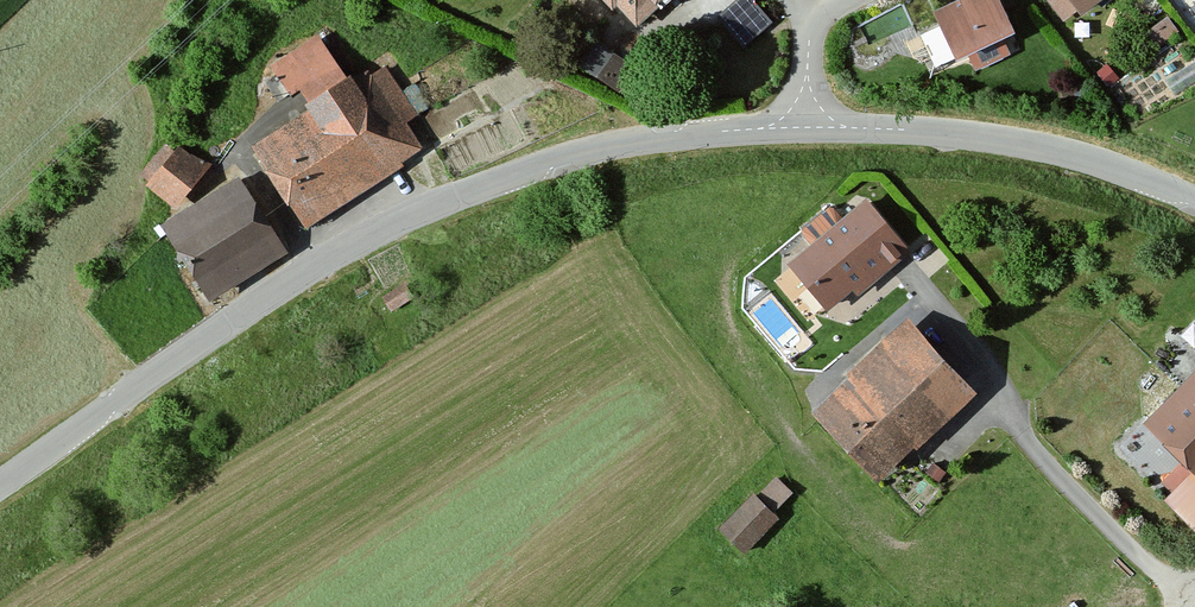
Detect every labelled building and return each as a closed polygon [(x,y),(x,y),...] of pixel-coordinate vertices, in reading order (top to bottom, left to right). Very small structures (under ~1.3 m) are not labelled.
[(632,33),(671,0),(604,0),(632,33)] [(938,13),(962,59),(1018,31),(1002,0),(963,0),(938,13)] [(1078,18),(1103,0),(1065,0),(1078,18)] [(1168,17),(1151,28),(1162,44),(1178,32),(1168,17)] [(636,67),(594,42),(578,67),(620,93),(636,67)] [(348,83),(251,144),(306,230),(437,148),(382,62),(348,83)] [(209,171),(180,147),(142,190),(171,215),(209,171)] [(242,177),(162,227),(205,296),(285,247),(242,177)] [(868,196),(789,260),(833,315),(913,250),(868,196)] [(405,283),(382,297),(391,312),(414,298),(405,283)] [(977,393),(909,323),(817,412),(885,482),(977,393)] [(1147,425),(1194,471),(1194,376),(1183,388),(1147,425)] [(782,520),(753,492),(717,530),(746,558),(782,520)]
